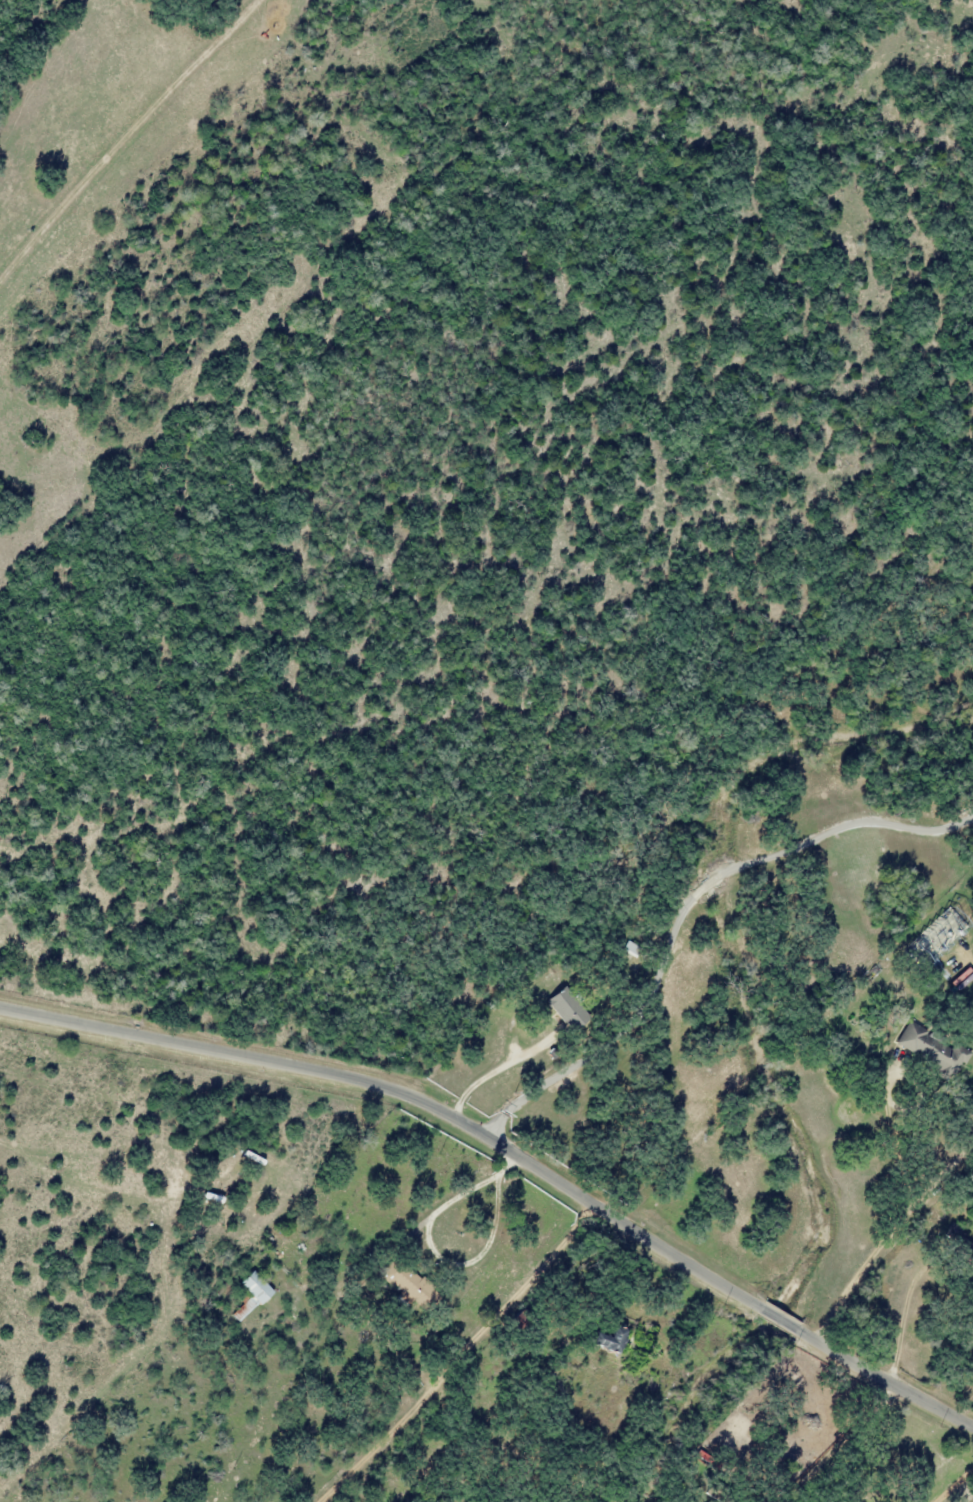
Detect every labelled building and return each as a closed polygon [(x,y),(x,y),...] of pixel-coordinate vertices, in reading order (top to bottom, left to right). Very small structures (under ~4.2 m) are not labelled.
[(946,943),(937,933),(914,953),(924,964),(946,943)] [(571,1034),(593,1014),(565,982),(543,1002),(571,1034)] [(969,1047),(906,1022),(895,1050),(958,1076),(969,1047)] [(243,1152),(240,1160),(257,1166),(259,1158),(253,1156),(243,1152)] [(263,1195),(268,1195),(264,1178),(257,1182),(263,1195)] [(223,1199),(225,1204),(214,1209),(211,1204),(223,1199)] [(944,1236),(955,1244),(964,1231),(952,1223),(944,1236)] [(278,1238),(281,1235),(274,1229),(269,1233),(274,1239),(275,1235),(278,1238)] [(294,1242),(299,1238),(306,1251),(301,1254),(294,1242)] [(434,1288),(398,1257),(378,1277),(399,1296),(394,1302),(405,1309),(412,1302),(418,1305),(434,1288)] [(239,1320),(271,1293),(252,1271),(238,1285),(249,1296),(232,1310),(239,1320)] [(591,1331),(587,1344),(613,1352),(624,1331),(609,1328),(607,1336),(591,1331)]
